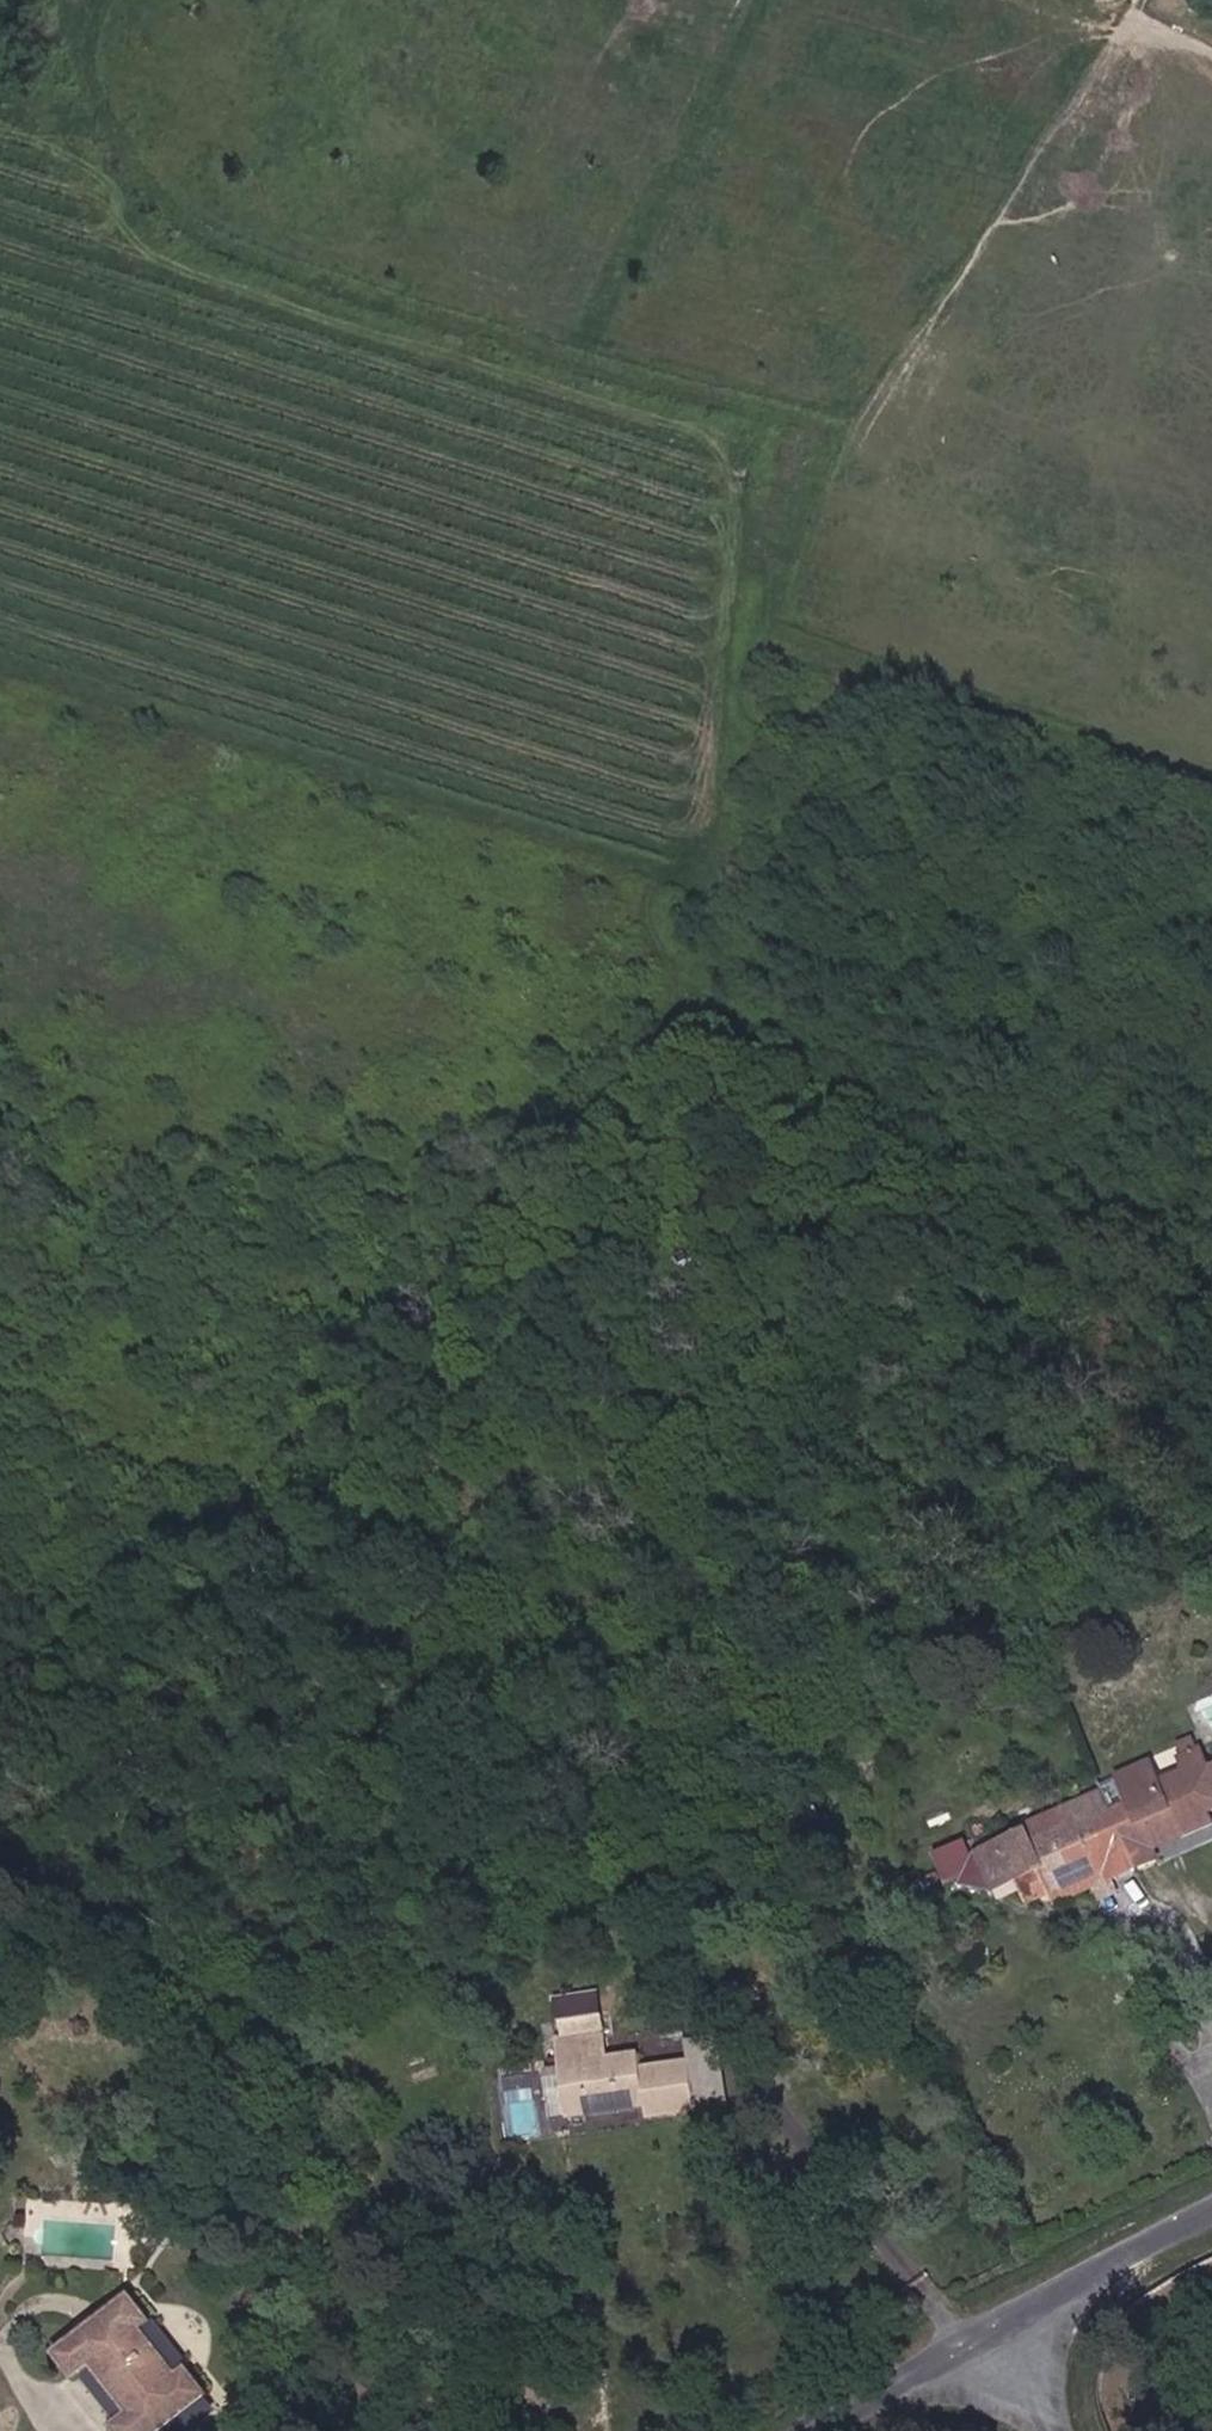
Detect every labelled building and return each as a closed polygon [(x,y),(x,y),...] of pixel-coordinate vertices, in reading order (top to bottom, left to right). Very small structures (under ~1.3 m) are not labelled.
[(1011,1894),(1029,1886),(1054,1875),(1059,1885),(1061,1890),(1116,1865),(1119,1873),(1141,1863),(1137,1856),(1164,1844),(1158,1831),(1211,1812),(1211,1738),(1210,1734),(1191,1743),(1197,1756),(1170,1768),(1162,1749),(1127,1765),(1149,1812),(1118,1826),(1111,1809),(1095,1816),(1092,1809),(1070,1819),(1075,1829),(1015,1857),(1012,1850),(994,1859),(1011,1894)] [(1167,1855),(1201,1846),(1198,1835),(1164,1845),(1167,1855)] [(1054,1875),(1029,1886),(1041,1905),(1059,1885),(1054,1875)] [(563,2031),(574,2087),(593,2083),(597,2107),(654,2095),(657,2107),(703,2098),(695,2052),(648,2063),(643,2043),(591,2053),(586,2027),(563,2031)] [(514,2138),(545,2132),(536,2083),(506,2088),(514,2138)] [(578,2111),(597,2107),(593,2083),(574,2087),(578,2111)] [(130,2290),(53,2349),(75,2375),(91,2363),(128,2410),(110,2423),(116,2430),(156,2430),(208,2391),(186,2364),(176,2371),(141,2325),(151,2318),(130,2290)]
